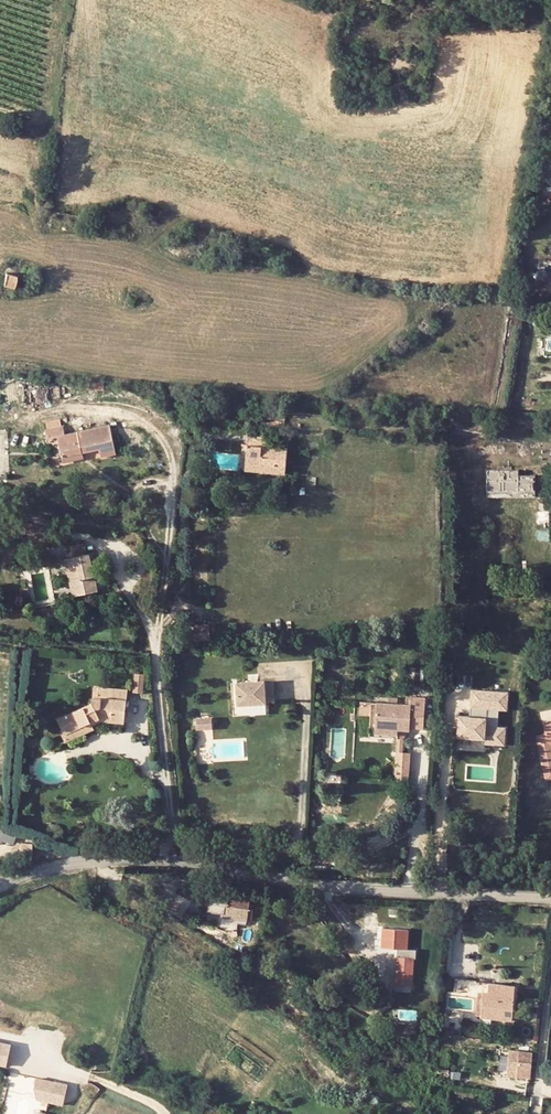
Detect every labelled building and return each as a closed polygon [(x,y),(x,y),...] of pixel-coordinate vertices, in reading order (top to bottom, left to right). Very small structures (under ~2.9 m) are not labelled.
[(231,234),(221,232),(218,242),(228,244),(231,234)] [(18,278),(7,275),(4,286),(15,289),(18,278)] [(142,304),(142,294),(131,293),(131,304),(142,304)] [(195,420),(211,420),(211,403),(195,403),(195,420)] [(229,412),(230,404),(211,403),(211,420),(216,420),(216,412),(229,412)] [(48,423),(49,431),(64,428),(62,421),(48,423)] [(69,434),(68,427),(64,428),(49,431),(47,431),(49,441),(60,438),(64,459),(101,451),(103,459),(119,455),(113,426),(69,434)] [(251,435),(247,466),(265,468),(266,468),(265,474),(288,476),(291,449),(270,446),(271,438),(251,435)] [(265,468),(247,466),(246,472),(265,474),(266,468),(265,468)] [(536,470),(487,470),(487,497),(536,497),(536,470)] [(31,526),(32,533),(43,531),(41,524),(31,526)] [(32,533),(27,534),(29,544),(46,541),(45,531),(43,531),(32,533)] [(73,556),(64,558),(73,596),(99,591),(90,553),(86,554),(84,542),(71,546),(73,556)] [(29,586),(20,587),(22,597),(30,595),(29,586)] [(208,628),(194,630),(195,641),(209,639),(208,628)] [(273,700),(272,678),(237,681),(238,702),(273,700)] [(92,706),(61,719),(68,736),(97,724),(97,723),(104,722),(126,724),(128,690),(101,688),(100,698),(97,698),(93,698),(92,706)] [(487,692),(470,690),(468,709),(472,709),(472,718),(468,717),(457,716),(455,738),(484,740),(487,692)] [(506,693),(487,692),(484,740),(483,744),(494,746),(496,727),(497,710),(505,711),(506,693)] [(372,703),(369,736),(393,738),(394,729),(404,730),(405,726),(416,726),(418,696),(399,695),(398,704),(372,703)] [(365,735),(369,736),(372,703),(366,702),(367,697),(356,696),(355,714),(366,715),(365,735)] [(212,717),(196,718),(197,729),(212,728),(212,717)] [(538,733),(545,778),(550,777),(550,749),(550,744),(550,723),(547,724),(548,732),(538,733)] [(70,743),(99,731),(97,724),(68,736),(70,743)] [(504,728),(496,727),(494,746),(502,746),(504,728)] [(393,738),(404,738),(404,730),(394,729),(393,738)] [(389,751),(387,773),(401,774),(402,752),(389,751)] [(463,816),(453,814),(451,825),(461,826),(463,816)] [(343,832),(331,830),(330,845),(341,847),(343,832)] [(34,843),(23,842),(21,857),(33,857),(34,843)] [(210,895),(208,911),(223,913),(223,917),(248,920),(248,919),(250,903),(250,902),(228,899),(210,895)] [(173,902),(168,910),(182,918),(187,910),(173,902)] [(406,932),(380,931),(379,951),(395,952),(394,987),(411,987),(412,961),(414,961),(414,952),(405,952),(406,932)] [(455,980),(453,998),(467,999),(478,999),(479,993),(483,994),(481,1016),(510,1019),(513,984),(455,980)] [(388,1004),(383,997),(370,1005),(376,1014),(388,1004)] [(0,1047),(0,1070),(6,1071),(11,1050),(0,1047)] [(504,1052),(504,1080),(527,1080),(528,1053),(504,1052)] [(67,1086),(38,1080),(35,1091),(36,1100),(62,1106),(67,1086)]
